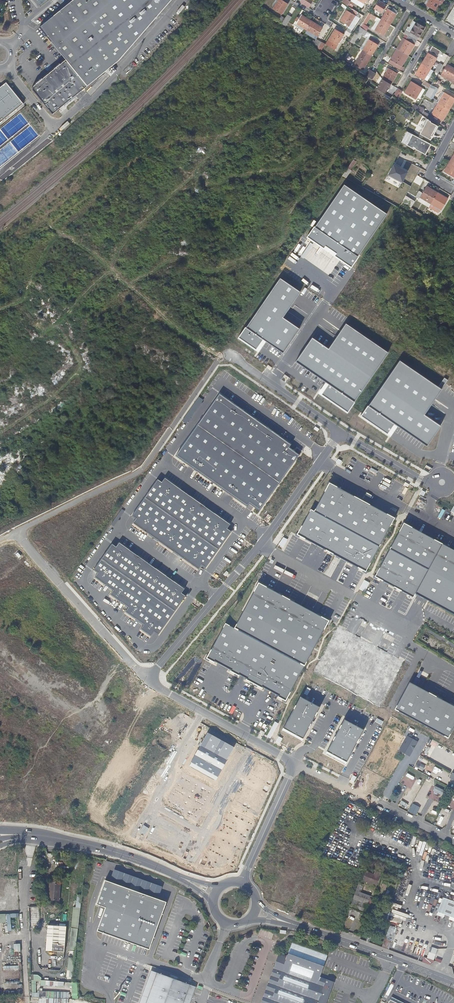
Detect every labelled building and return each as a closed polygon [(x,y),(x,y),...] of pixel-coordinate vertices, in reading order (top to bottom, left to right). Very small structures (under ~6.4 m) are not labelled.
[(66,59),(88,85),(114,64),(120,59),(156,18),(165,4),(167,5),(171,0),(72,0),(40,27),(66,59)] [(288,3),(282,0),(278,0),(275,5),(273,9),(281,14),(288,3)] [(440,1),(442,2),(444,0),(429,0),(426,5),(434,10),(440,1)] [(390,25),(396,14),(387,9),(381,19),(390,25)] [(355,15),(347,10),(340,21),(348,26),(355,15)] [(311,21),(301,15),(296,23),(304,28),(306,30),(311,21)] [(383,35),(390,25),(381,19),(375,30),(383,35)] [(322,28),(311,21),(306,30),(317,36),(322,28)] [(408,35),(415,23),(413,21),(409,28),(407,27),(404,33),(405,33),(408,35)] [(417,40),(424,28),(416,23),(415,23),(408,35),(412,37),(417,40)] [(364,35),(366,31),(359,27),(357,31),(364,35)] [(336,45),(343,34),(335,29),(328,40),(336,45)] [(317,36),(306,30),(305,32),(315,39),(316,38),(317,36)] [(417,40),(412,37),(408,35),(406,38),(415,44),(417,40)] [(320,44),(321,42),(316,38),(315,39),(313,42),(312,45),(317,48),(320,44)] [(408,55),(414,45),(405,39),(399,50),(408,55)] [(371,56),(377,45),(369,40),(362,50),(371,56)] [(437,56),(440,51),(432,46),(431,46),(430,46),(428,49),(429,50),(437,56)] [(133,59),(139,64),(150,52),(144,47),(133,59)] [(363,69),(371,56),(362,50),(354,64),(363,69)] [(400,69),(408,55),(399,50),(398,52),(393,60),(397,63),(395,66),(399,69),(400,69)] [(393,60),(398,52),(396,51),(389,62),(391,63),(393,60)] [(430,69),(436,58),(428,52),(421,63),(424,65),(430,69)] [(355,59),(347,54),(344,59),(352,63),(355,59)] [(88,86),(88,85),(66,59),(63,61),(35,85),(34,86),(33,88),(33,89),(53,114),(88,86)] [(437,73),(442,64),(439,62),(434,71),(437,73)] [(424,79),(430,69),(424,65),(421,63),(415,74),(424,79)] [(453,77),(453,69),(447,65),(441,73),(450,79),(452,80),(453,77)] [(387,90),(396,76),(396,75),(397,73),(387,67),(385,70),(386,71),(378,85),(387,90)] [(427,80),(433,70),(430,69),(424,79),(427,80)] [(450,79),(441,73),(440,76),(451,83),(452,80),(450,79)] [(431,84),(424,79),(421,84),(428,88),(430,85),(431,84)] [(413,97),(420,86),(411,81),(405,92),(413,97)] [(435,92),(437,89),(430,85),(428,88),(424,95),(432,99),(435,92)] [(398,98),(402,93),(401,91),(398,88),(393,95),(398,98)] [(453,101),(453,98),(444,92),(438,103),(442,105),(449,110),(453,101)] [(431,114),(438,103),(435,101),(434,103),(432,107),(429,112),(431,114)] [(443,120),(449,110),(442,105),(438,103),(431,114),(443,120)] [(424,111),(425,109),(418,105),(416,110),(422,113),(423,113),(424,111)] [(431,135),(437,124),(435,123),(430,121),(431,120),(428,118),(425,123),(430,127),(425,136),(430,138),(432,135),(431,135)] [(425,136),(430,127),(425,123),(421,130),(420,133),(425,136)] [(418,148),(423,140),(412,134),(408,141),(406,145),(413,148),(413,147),(415,148),(414,148),(425,154),(426,153),(418,148)] [(426,153),(431,144),(423,140),(418,148),(426,153)] [(353,159),(348,168),(351,170),(357,162),(353,159)] [(449,161),(443,172),(453,178),(453,164),(449,161)] [(402,181),(408,170),(395,163),(389,174),(402,181)] [(346,184),(317,225),(360,255),(389,214),(346,184)] [(430,204),(435,196),(437,192),(426,187),(424,191),(420,189),(415,197),(419,199),(420,198),(430,204)] [(441,210),(447,201),(448,199),(437,192),(435,196),(430,204),(428,207),(438,213),(440,209),(441,210)] [(411,208),(415,202),(410,199),(406,205),(411,208)] [(317,225),(309,236),(324,247),(326,244),(338,252),(336,255),(352,266),(360,255),(317,225)] [(282,278),(247,327),(284,352),(301,329),(284,317),(302,292),(282,278)] [(313,337),(297,361),(330,384),(355,401),(389,353),(347,324),(330,349),(313,337)] [(247,327),(240,337),(257,349),(264,339),(247,327)] [(401,360),(370,405),(396,423),(429,446),(443,427),(425,415),(443,389),(439,386),(401,360)] [(284,374),(281,379),(286,382),(289,377),(284,374)] [(445,378),(439,386),(443,389),(449,381),(445,378)] [(330,384),(323,394),(348,411),(355,401),(330,384)] [(220,395),(177,456),(248,506),(251,503),(261,510),(300,456),(289,448),(292,445),(220,395)] [(194,413),(203,400),(199,397),(190,409),(194,413)] [(370,405),(363,416),(388,433),(396,423),(370,405)] [(354,418),(350,425),(361,431),(365,424),(354,418)] [(137,520),(134,524),(199,570),(202,565),(207,568),(232,532),(228,529),(231,525),(166,479),(163,484),(159,481),(133,517),(137,520)] [(331,484),(316,512),(380,547),(396,519),(331,484)] [(313,510),(299,535),(367,572),(380,547),(316,512),(313,510)] [(406,525),(392,549),(430,570),(444,545),(406,525)] [(279,545),(284,548),(288,540),(283,537),(279,545)] [(100,573),(98,577),(116,590),(112,596),(130,608),(126,613),(145,626),(141,630),(152,638),(155,634),(159,637),(187,597),(183,594),(186,589),(120,544),(117,548),(113,546),(96,570),(100,573)] [(417,594),(453,614),(453,551),(444,545),(417,594)] [(392,549),(377,577),(416,597),(430,570),(392,549)] [(364,580),(359,589),(365,592),(370,583),(364,580)] [(260,586),(236,632),(304,668),(328,623),(260,586)] [(236,632),(224,625),(206,661),(285,703),(304,668),(236,632)] [(405,663),(340,628),(316,672),(381,707),(405,663)] [(411,684),(397,711),(450,740),(453,732),(453,707),(411,684)] [(4,716),(13,706),(0,693),(0,713),(1,713),(4,716)] [(321,709),(302,698),(285,730),(305,740),(321,709)] [(271,739),(278,723),(274,722),(267,737),(271,739)] [(365,732),(346,722),(329,753),(349,763),(365,732)] [(0,736),(0,739),(7,741),(11,729),(3,727),(0,736)] [(207,733),(200,746),(227,760),(234,747),(207,733)] [(418,742),(406,737),(399,751),(410,756),(418,742)] [(227,760),(200,746),(195,755),(222,769),(227,760)] [(222,769),(195,755),(189,766),(216,780),(222,769)] [(316,785),(313,792),(333,800),(336,793),(316,785)] [(442,794),(444,790),(435,786),(433,790),(442,794)] [(412,803),(408,812),(415,816),(420,807),(412,803)] [(378,876),(366,872),(364,879),(367,880),(366,881),(375,884),(375,883),(378,876)] [(150,948),(167,901),(106,879),(98,903),(106,906),(99,928),(150,948)] [(58,901),(60,883),(51,882),(49,900),(58,901)] [(361,901),(368,904),(370,899),(371,896),(359,891),(360,890),(357,889),(356,893),(354,896),(353,898),(361,901)] [(353,898),(351,905),(350,907),(364,913),(368,904),(361,901),(353,898)] [(445,898),(439,912),(453,918),(453,901),(445,898)] [(39,907),(29,907),(29,928),(40,927),(39,907)] [(5,923),(5,931),(11,931),(11,918),(19,917),(19,913),(0,914),(0,923),(5,923)] [(58,938),(59,927),(49,926),(47,950),(57,951),(58,938)] [(386,939),(392,940),(395,929),(389,928),(386,939)] [(334,982),(320,977),(328,956),(292,943),(287,957),(284,964),(280,963),(277,970),(275,969),(265,997),(272,1000),(271,1002),(327,1002),(334,982)] [(431,947),(427,958),(424,957),(422,962),(432,966),(438,949),(431,947)] [(280,954),(275,969),(277,970),(280,963),(284,964),(287,957),(280,954)] [(195,987),(152,971),(140,1002),(190,1002),(195,987)] [(68,991),(37,991),(37,986),(64,986),(64,981),(41,980),(41,975),(32,974),(31,997),(39,997),(39,1002),(68,1002),(68,991)]
